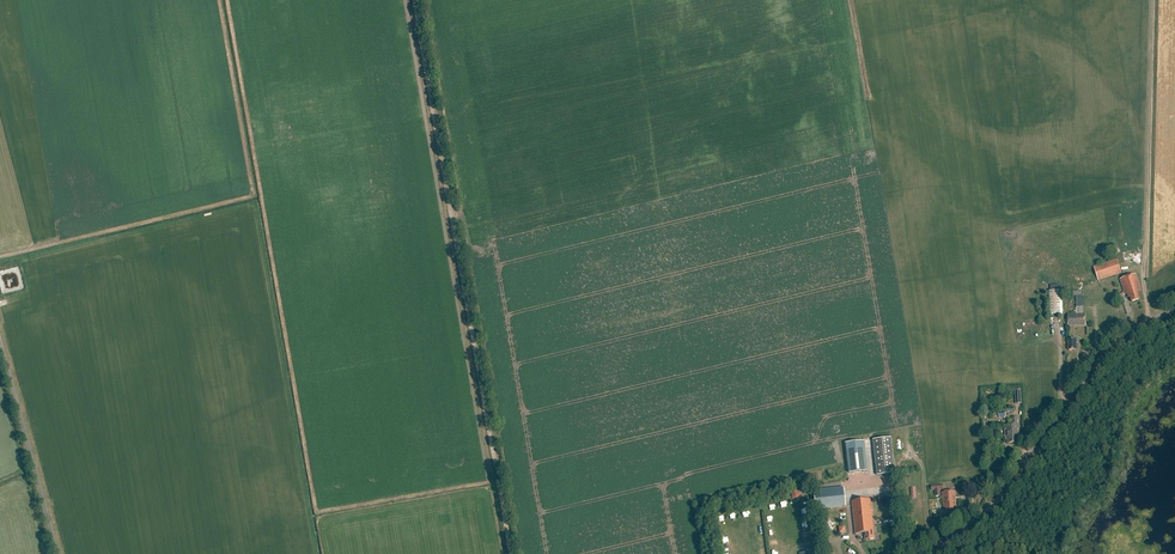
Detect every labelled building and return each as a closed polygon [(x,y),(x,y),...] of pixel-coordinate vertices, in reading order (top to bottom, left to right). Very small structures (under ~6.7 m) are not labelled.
[(1118,259),(1095,267),(1099,280),(1123,272),(1118,259)] [(1141,299),(1138,291),(1142,290),(1137,274),(1121,279),(1125,292),(1120,293),(1121,296),(1128,294),(1129,297),(1131,297),(1132,301),(1141,299)] [(1062,290),(1048,291),(1049,314),(1062,314),(1062,290)] [(1076,296),(1076,314),(1068,314),(1068,326),(1087,326),(1086,313),(1083,313),(1083,295),(1081,295),(1081,291),(1073,291),(1073,296),(1076,296)] [(1073,339),(1068,339),(1069,350),(1077,350),(1076,343),(1079,343),(1078,339),(1076,339),(1076,338),(1073,338),(1073,339)] [(1020,436),(1019,424),(1018,424),(1018,418),(1013,418),(1013,424),(1005,425),(1006,436),(1007,436),(1007,439),(1008,439),(1008,443),(1016,443),(1016,441),(1018,441),(1018,436),(1020,436)] [(892,438),(874,439),(877,475),(895,473),(892,438)] [(849,473),(867,471),(864,442),(846,444),(849,473)] [(931,486),(932,490),(935,490),(935,496),(940,496),(939,490),(944,489),(943,484),(931,486)] [(843,487),(813,491),(815,509),(845,506),(843,487)] [(798,490),(791,491),(792,499),(799,498),(798,490)] [(955,491),(942,492),(944,511),(954,510),(954,508),(957,508),(955,491)] [(871,499),(852,501),(855,534),(863,533),(863,534),(864,534),(865,539),(875,538),(871,499)]
